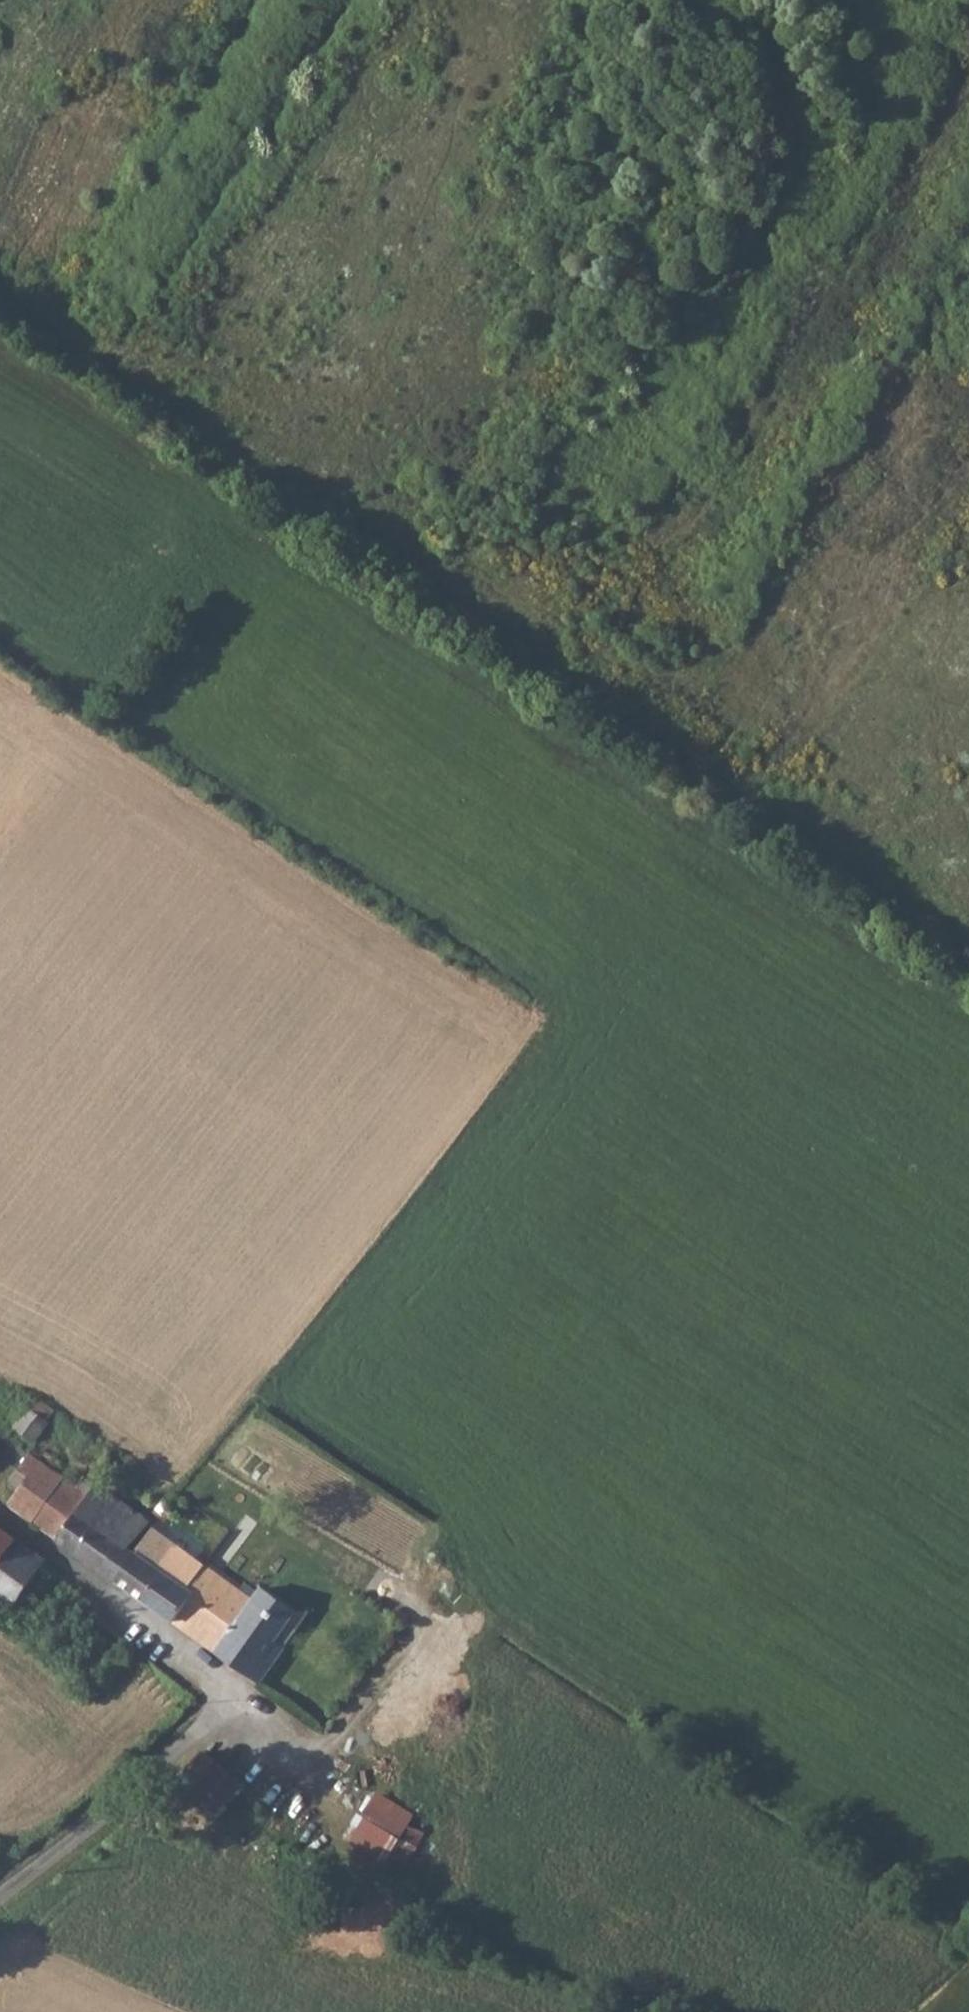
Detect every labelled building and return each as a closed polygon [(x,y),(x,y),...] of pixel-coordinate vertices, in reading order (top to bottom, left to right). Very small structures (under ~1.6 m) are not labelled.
[(31,1409),(16,1429),(35,1444),(49,1422),(31,1409)] [(30,1455),(19,1466),(29,1478),(10,1507),(118,1584),(137,1554),(131,1550),(151,1525),(99,1485),(86,1498),(55,1477),(30,1455)] [(156,1515),(162,1520),(167,1525),(182,1507),(182,1494),(169,1498),(156,1515)] [(137,1554),(118,1584),(217,1654),(253,1602),(194,1560),(172,1543),(152,1533),(137,1554)] [(37,1575),(28,1588),(40,1595),(45,1587),(48,1583),(37,1575)] [(253,1602),(217,1654),(261,1686),(286,1650),(276,1643),(288,1627),(253,1602)] [(427,1830),(412,1823),(418,1809),(374,1789),(350,1842),(409,1869),(427,1830)]
